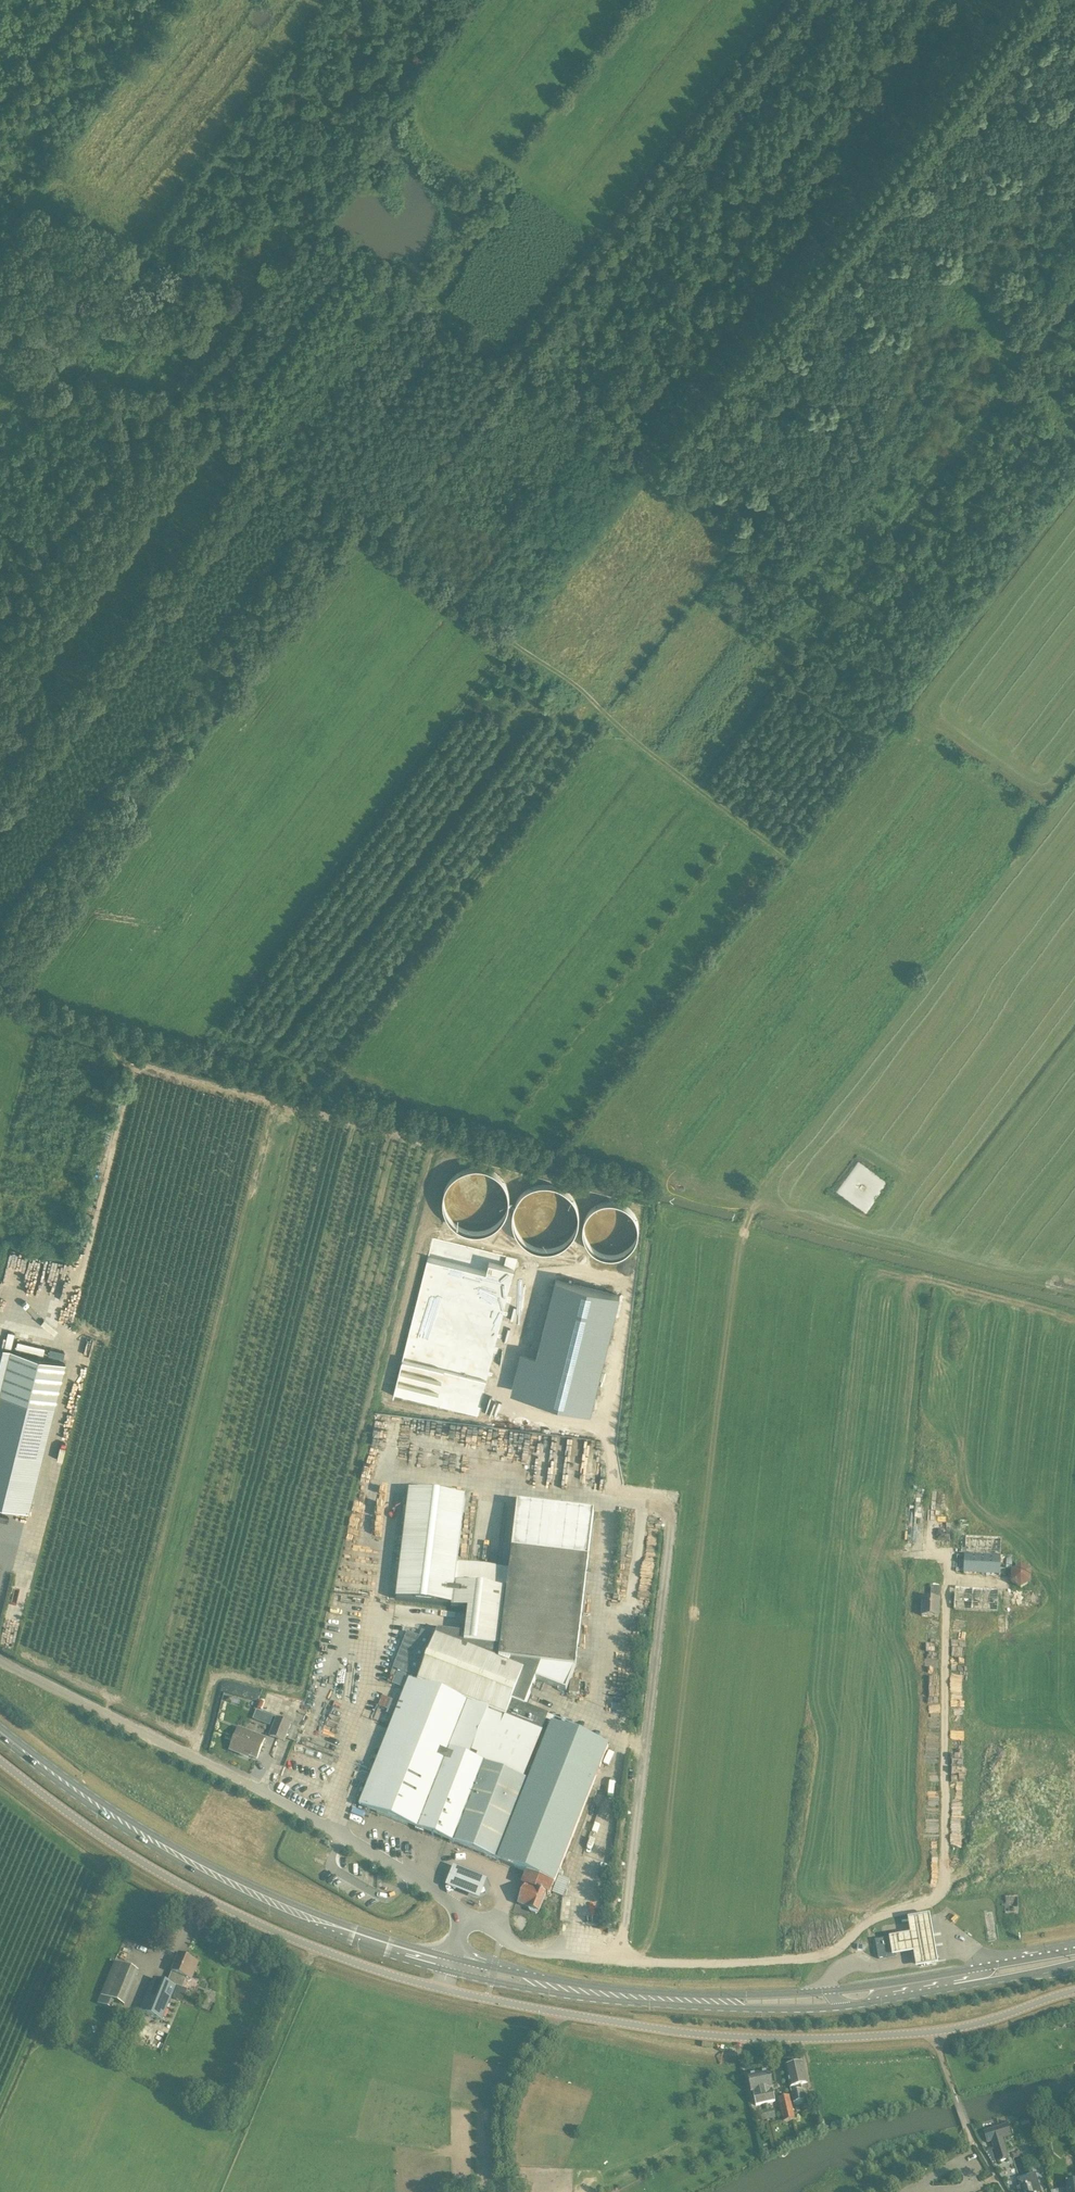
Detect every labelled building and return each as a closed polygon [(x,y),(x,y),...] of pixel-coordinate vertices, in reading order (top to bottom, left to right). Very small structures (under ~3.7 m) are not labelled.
[(447,1195),(446,1201),(447,1207),(449,1213),(452,1219),(455,1223),(460,1228),(465,1231),(471,1233),(477,1234),(483,1234),(489,1233),(495,1230),(500,1227),(505,1223),(508,1218),(511,1213),(513,1207),(513,1200),(512,1194),(511,1188),(508,1183),(504,1178),(500,1174),(494,1171),(489,1169),(483,1168),(476,1168),(470,1169),(465,1171),(459,1174),(455,1179),(451,1184),(449,1189),(447,1195)] [(519,1214),(519,1220),(520,1227),(521,1233),(524,1238),(528,1243),(533,1247),(538,1251),(544,1253),(550,1254),(556,1254),(563,1253),(568,1250),(574,1247),(578,1243),(582,1237),(585,1232),(586,1226),(587,1220),(586,1213),(584,1207),(581,1202),(578,1197),(573,1193),(567,1189),(562,1187),(555,1186),(549,1186),(543,1187),(537,1190),(532,1193),(527,1197),(524,1203),(521,1208),(519,1214)] [(588,1230),(587,1235),(587,1240),(588,1245),(590,1250),(593,1254),(596,1257),(601,1260),(605,1263),(610,1264),(615,1264),(620,1264),(625,1262),(629,1260),(633,1257),(637,1253),(639,1249),(641,1244),(642,1239),(642,1234),(641,1229),(639,1224),(636,1220),(633,1216),(628,1214),(624,1211),(619,1210),(614,1210),(609,1210),(604,1212),(600,1214),(596,1217),(592,1221),(590,1225),(588,1230)] [(431,1237),(393,1396),(480,1416),(516,1257),(431,1237)] [(73,1276),(75,1263),(41,1256),(39,1270),(73,1276)] [(556,1278),(530,1395),(594,1410),(620,1292),(556,1278)] [(27,1347),(21,1345),(19,1351),(41,1356),(44,1348),(28,1344),(27,1347)] [(0,1390),(0,1505),(28,1512),(64,1364),(10,1350),(0,1390)] [(418,1683),(381,1776),(467,1810),(504,1717),(505,1718),(512,1702),(525,1707),(542,1665),(576,1669),(594,1513),(518,1504),(510,1569),(457,1562),(465,1498),(410,1491),(396,1601),(452,1608),(452,1610),(468,1611),(465,1635),(438,1631),(434,1640),(418,1683)] [(48,1526),(52,1509),(44,1507),(40,1524),(48,1526)] [(360,1515),(355,1520),(363,1529),(368,1525),(360,1515)] [(955,1573),(998,1575),(1000,1537),(968,1535),(968,1521),(957,1520),(956,1546),(962,1546),(962,1554),(956,1554),(955,1573)] [(1011,1571),(1011,1583),(1021,1589),(1031,1583),(1031,1571),(1020,1565),(1011,1571)] [(940,1587),(931,1587),(931,1600),(923,1599),(922,1616),(938,1617),(939,1600),(940,1587)] [(999,1590),(955,1588),(954,1610),(998,1612),(999,1590)] [(409,1637),(394,1674),(418,1683),(434,1640),(422,1636),(420,1642),(409,1637)] [(579,1695),(580,1683),(570,1681),(569,1693),(579,1695)] [(381,1706),(389,1709),(393,1698),(384,1695),(381,1706)] [(263,1712),(279,1719),(284,1708),(269,1701),(263,1712)] [(548,1894),(550,1894),(551,1892),(558,1875),(608,1747),(546,1723),(548,1717),(525,1707),(512,1702),(505,1718),(504,1717),(467,1810),(454,1844),(526,1873),(523,1882),(526,1884),(518,1904),(529,1909),(529,1910),(530,1912),(535,1914),(538,1913),(546,1894),(548,1894)] [(291,1725),(277,1719),(270,1736),(284,1741),(291,1725)] [(265,1739),(239,1729),(230,1751),(248,1758),(249,1756),(257,1760),(265,1739)] [(467,1810),(381,1776),(368,1810),(454,1844),(467,1810)] [(487,1877),(453,1864),(445,1885),(479,1898),(487,1877)] [(570,1880),(558,1875),(551,1892),(563,1897),(570,1880)] [(1018,1897),(1005,1897),(1005,1914),(1018,1914),(1018,1897)] [(938,1967),(930,1918),(908,1921),(911,1936),(890,1940),(893,1958),(914,1955),(917,1971),(938,1967)] [(875,1941),(878,1959),(895,1956),(892,1938),(875,1941)] [(181,1988),(184,1981),(188,1982),(191,1981),(192,1976),(191,1974),(191,1973),(195,1962),(190,1960),(191,1958),(186,1956),(185,1958),(178,1955),(171,1972),(167,1982),(174,1985),(181,1988)] [(137,1972),(114,1963),(101,1996),(112,2001),(124,2006),(137,1972)] [(174,1987),(174,1985),(167,1982),(166,1984),(153,1979),(139,2012),(161,2021),(175,1988),(174,1987)] [(802,2092),(808,2090),(802,2063),(785,2067),(794,2104),(805,2102),(802,2092)] [(769,2071),(758,2074),(765,2104),(775,2102),(772,2090),(772,2091),(771,2089),(773,2088),(769,2071)] [(747,2076),(751,2094),(753,2093),(754,2095),(753,2095),(756,2106),(765,2104),(758,2074),(747,2076)] [(784,2123),(795,2120),(789,2096),(778,2099),(784,2123)] [(767,2110),(769,2119),(775,2118),(774,2108),(767,2110)] [(769,2119),(767,2110),(760,2112),(762,2121),(769,2119)] [(1037,2135),(1042,2133),(1040,2123),(1034,2125),(1037,2135)] [(1011,2135),(1008,2125),(984,2133),(987,2143),(994,2141),(995,2143),(993,2144),(999,2162),(1009,2159),(1002,2138),(1011,2135)] [(1066,2183),(1067,2189),(1057,2190),(1057,2191),(1074,2191),(1074,2182),(1066,2183)] [(1032,2184),(1017,2188),(1019,2191),(1034,2191),(1032,2184)]
